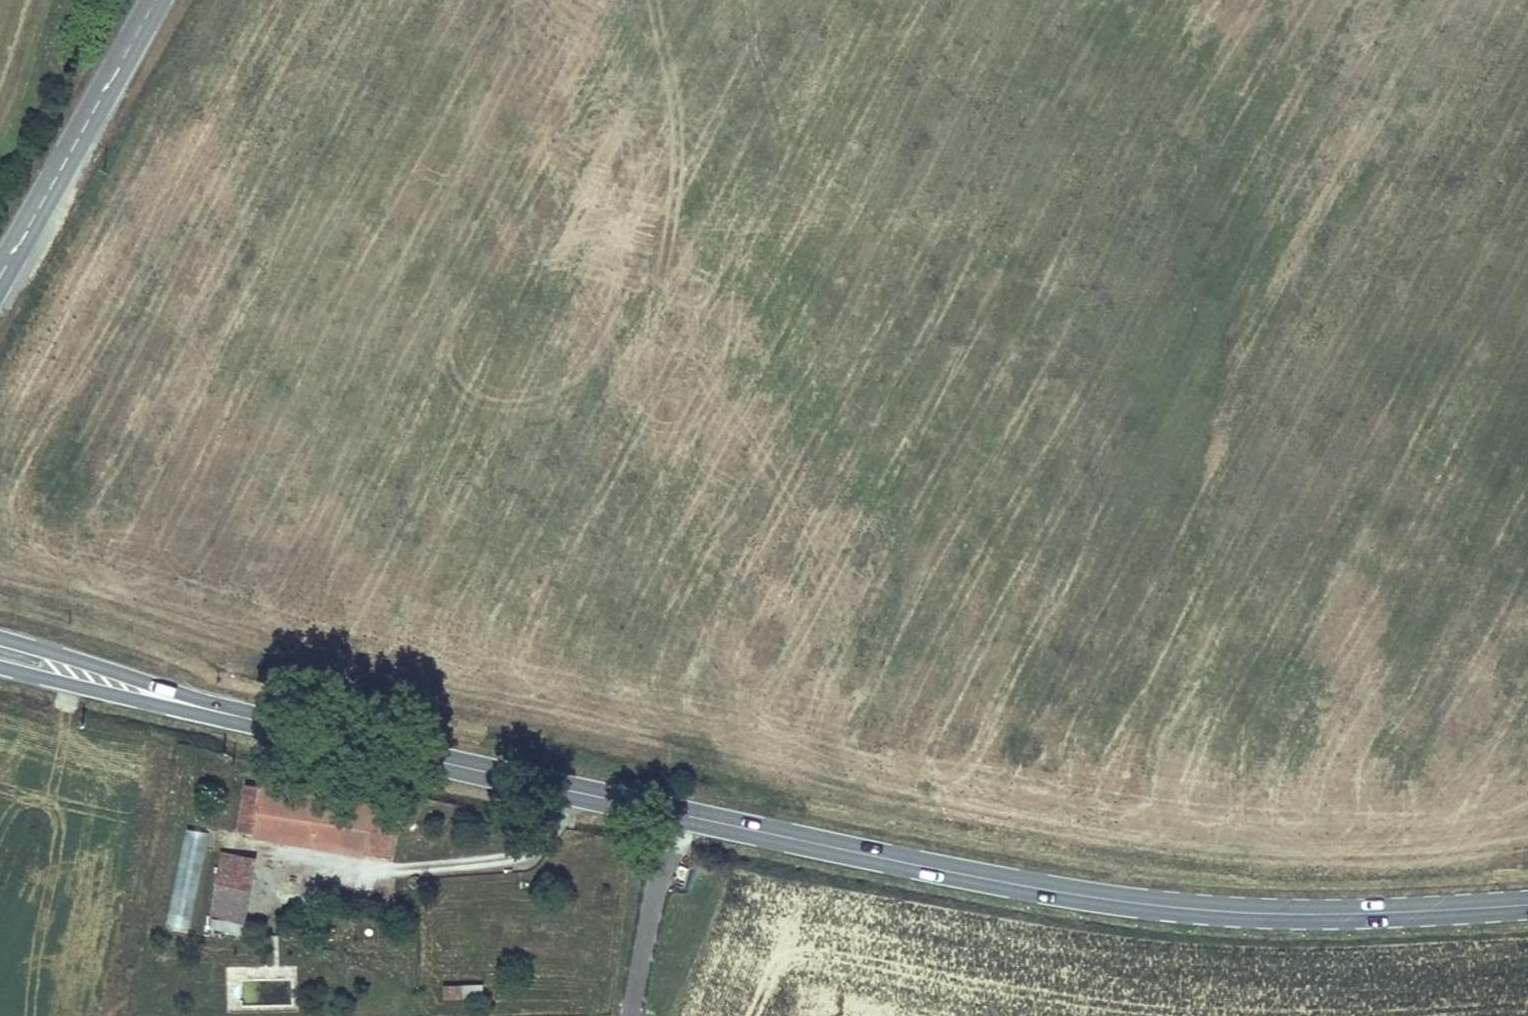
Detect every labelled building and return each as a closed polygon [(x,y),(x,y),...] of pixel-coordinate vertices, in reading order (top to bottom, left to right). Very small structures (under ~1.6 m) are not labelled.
[(354,803),(247,782),(238,830),(344,852),(354,803)] [(397,810),(354,803),(344,852),(386,860),(397,810)] [(168,926),(191,929),(204,829),(182,826),(168,926)] [(257,857),(221,851),(209,916),(212,916),(245,923),(247,924),(257,857)] [(245,923),(212,916),(210,927),(243,933),(245,923)] [(444,980),(443,995),(483,997),(484,982),(444,980)]
